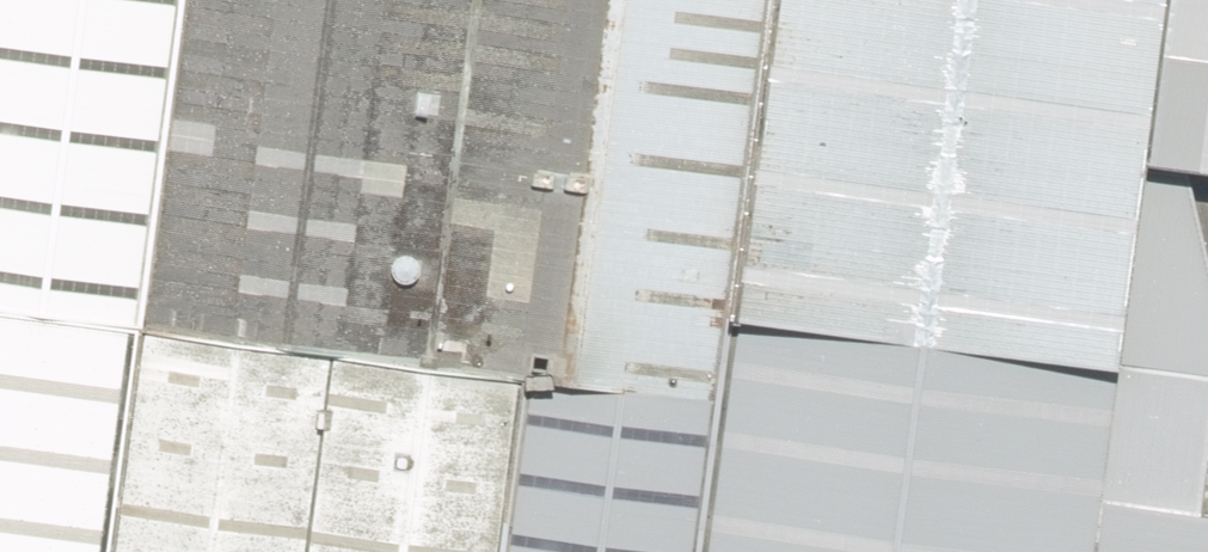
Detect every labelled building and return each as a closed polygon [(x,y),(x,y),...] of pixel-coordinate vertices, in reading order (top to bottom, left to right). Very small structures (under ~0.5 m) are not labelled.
[(142,330),(184,0),(0,0),(0,312),(142,330)] [(142,330),(527,384),(572,391),(620,0),(184,0),(142,330)] [(572,391),(722,406),(732,323),(773,0),(620,0),(572,391)] [(732,323),(1207,381),(1207,253),(1190,174),(1146,168),(1168,0),(773,0),(732,323)] [(1146,168),(1190,174),(1207,176),(1207,0),(1168,0),(1146,168)] [(142,330),(0,312),(0,551),(112,551),(142,330)] [(722,406),(700,551),(1095,551),(1101,503),(1202,515),(1207,474),(1207,381),(732,323),(722,406)] [(142,330),(112,551),(504,551),(527,384),(142,330)] [(527,384),(504,551),(700,551),(722,406),(572,391),(527,384)] [(1202,515),(1101,503),(1095,551),(1207,551),(1207,516),(1202,515)]
